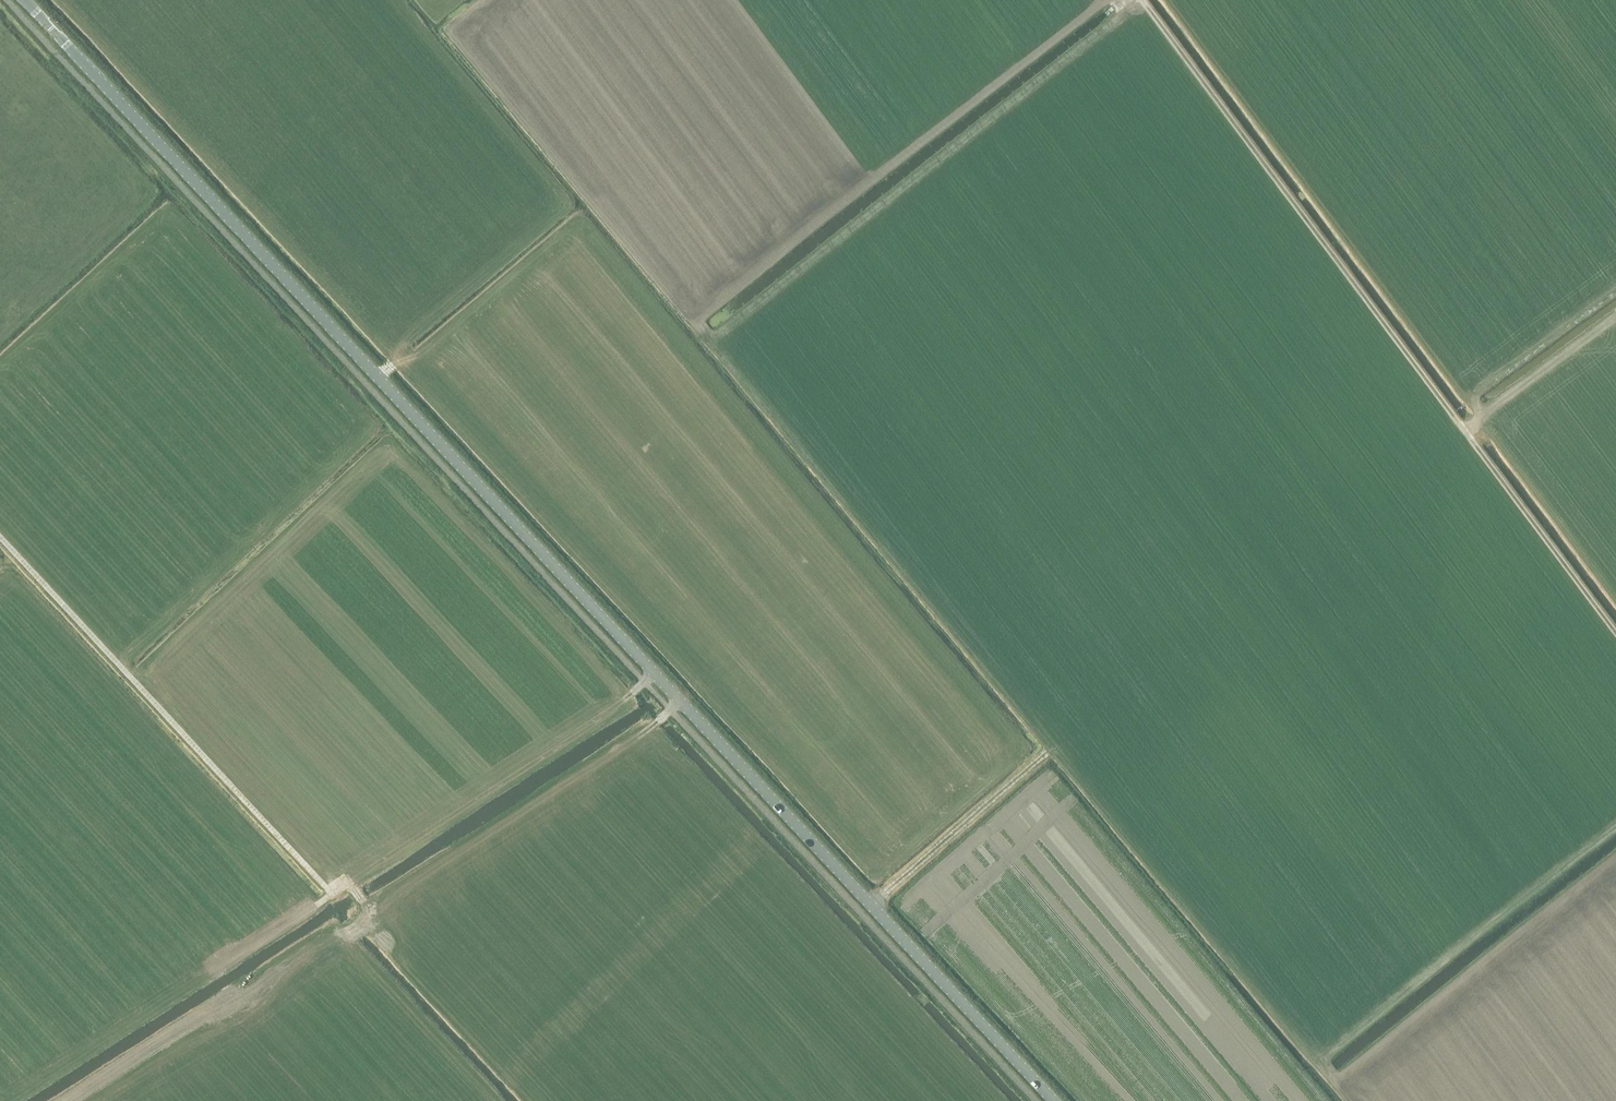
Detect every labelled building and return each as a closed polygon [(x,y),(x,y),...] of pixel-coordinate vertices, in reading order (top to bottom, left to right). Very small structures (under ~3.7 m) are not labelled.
[(1095,11),(1072,26),(1078,34),(1100,19),(1095,11)]
